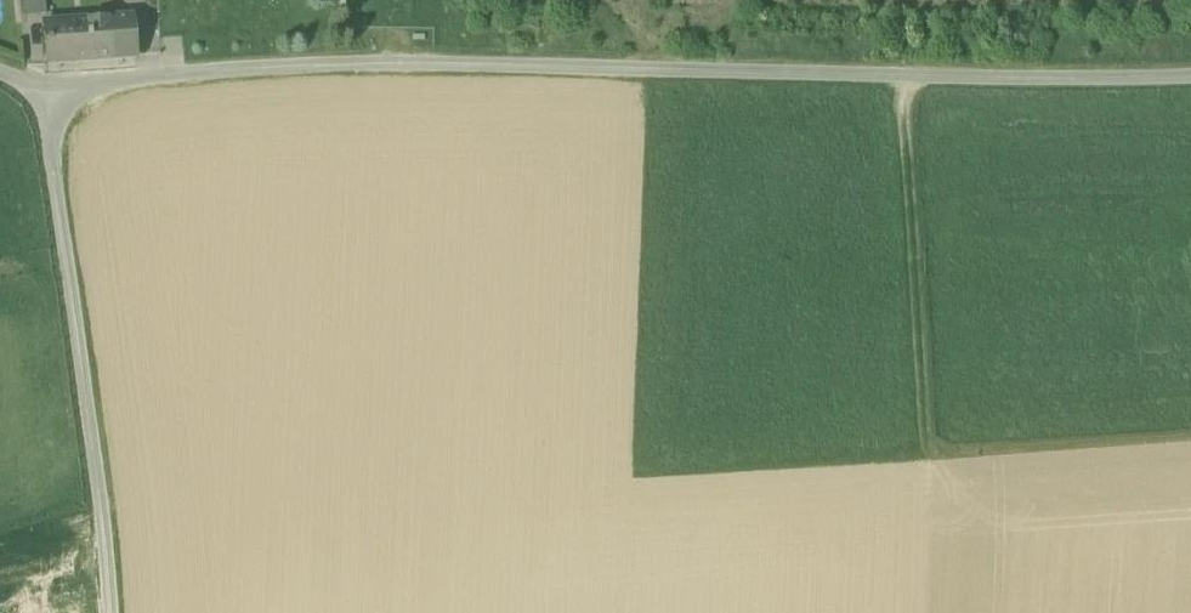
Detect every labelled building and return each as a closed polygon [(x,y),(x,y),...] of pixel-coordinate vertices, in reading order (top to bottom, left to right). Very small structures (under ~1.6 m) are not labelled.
[(22,18),(47,15),(45,0),(20,0),(22,18)] [(134,18),(109,20),(112,58),(137,56),(134,18)] [(52,63),(112,58),(109,20),(49,25),(52,63)] [(45,64),(52,63),(49,25),(42,26),(45,64)]
